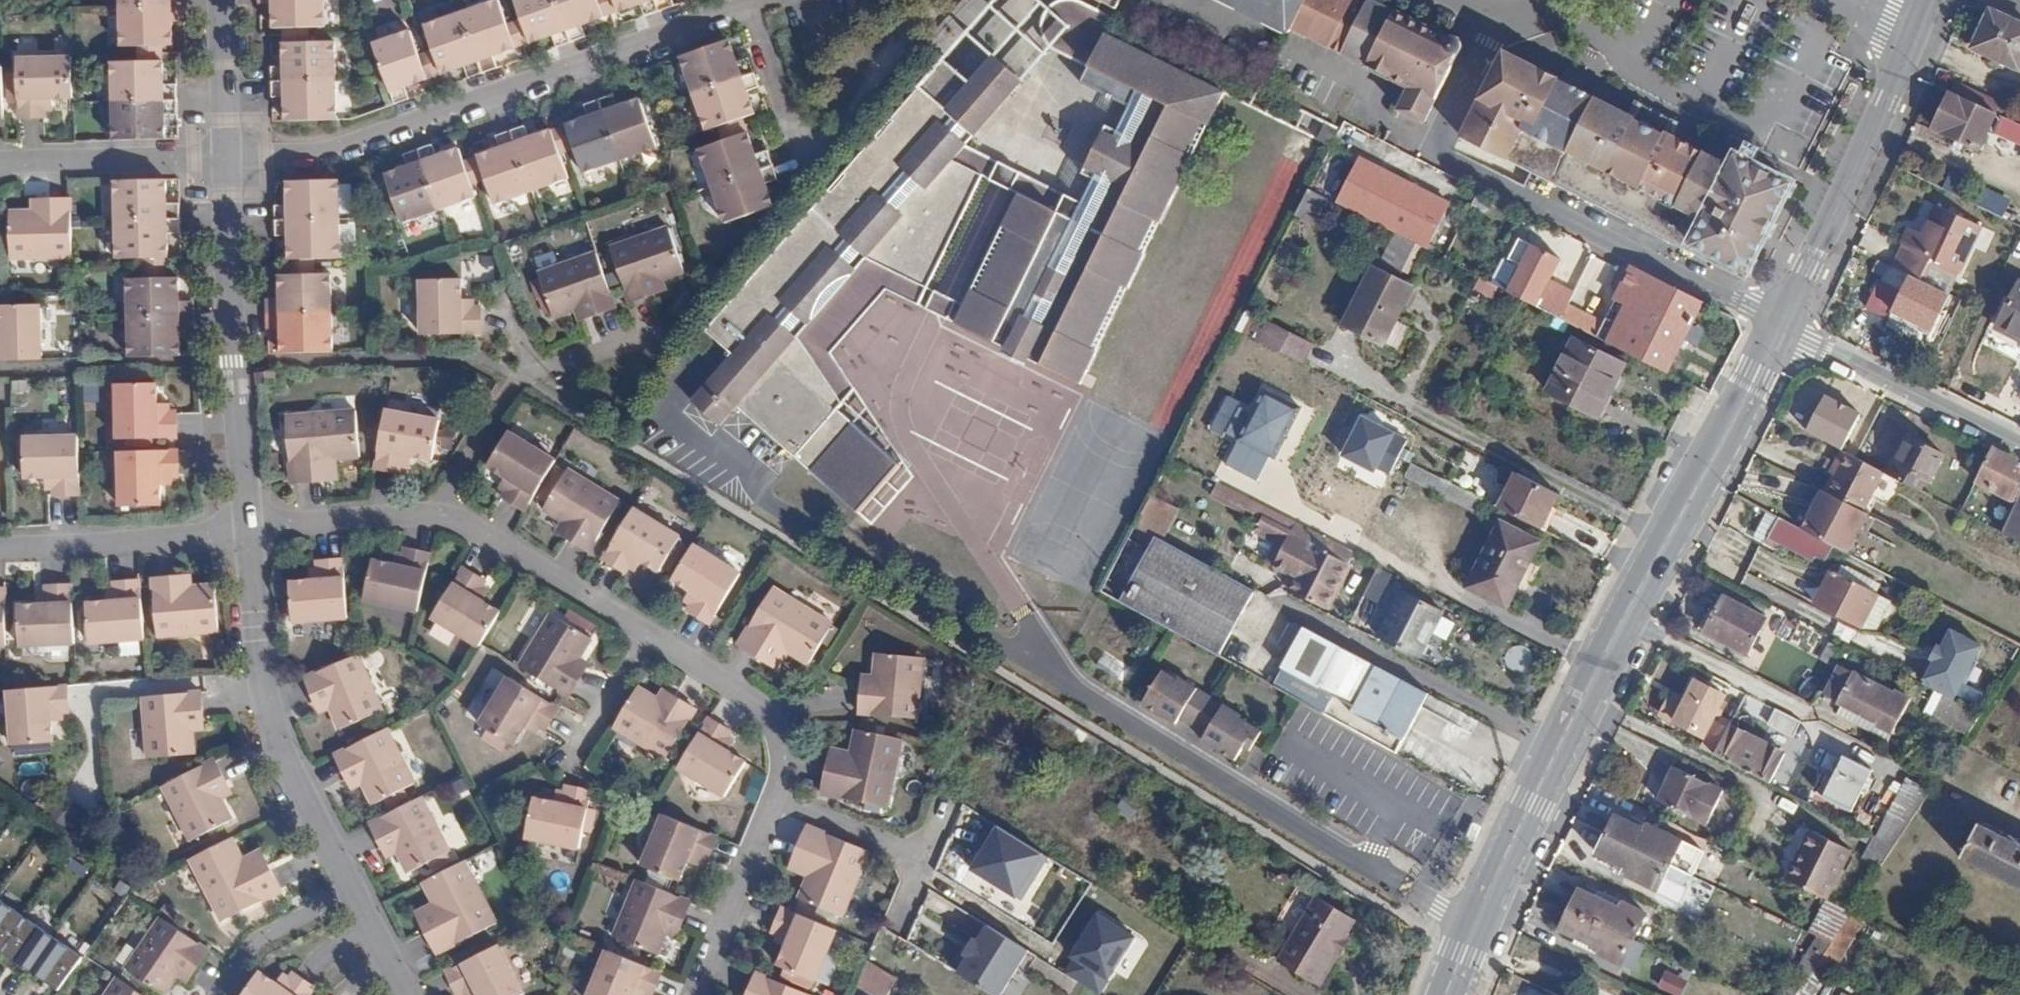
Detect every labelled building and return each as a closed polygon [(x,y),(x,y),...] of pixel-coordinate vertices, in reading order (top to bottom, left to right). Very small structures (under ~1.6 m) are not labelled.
[(125,11),(189,10),(189,0),(125,0),(125,11)] [(272,15),(287,15),(287,33),(334,34),(334,0),(272,0),(272,15)] [(585,51),(569,0),(561,0),(533,9),(547,49),(564,45),(567,56),(585,51)] [(585,51),(603,45),(600,33),(618,28),(609,0),(569,0),(585,51)] [(669,0),(633,0),(641,22),(657,18),(659,25),(675,20),(669,0)] [(1114,9),(1118,0),(1097,0),(1114,9)] [(1285,34),(1288,28),(1407,85),(1396,107),(1422,121),(1456,54),(1459,48),(1460,44),(1458,40),(1455,37),(1450,36),(1445,36),(1372,0),(1216,0),(1285,34)] [(189,10),(125,11),(125,45),(175,44),(174,24),(189,24),(189,10)] [(515,15),(477,27),(495,82),(515,76),(511,63),(529,57),(515,15)] [(1986,15),(1969,53),(2016,74),(2019,65),(2019,30),(1986,15)] [(495,82),(477,27),(443,39),(457,81),(479,75),(482,86),(495,82)] [(1228,91),(1102,29),(1078,77),(1130,104),(1118,127),(1107,121),(1083,168),(1095,174),(1073,218),(1022,192),(1005,225),(1010,228),(979,289),(974,287),(958,321),(1012,349),(1013,353),(1028,360),(1030,357),(1085,384),(1103,347),(1099,344),(1129,286),(1133,287),(1148,254),(1144,253),(1159,220),(1163,222),(1196,157),(1193,155),(1208,124),(1211,126),(1228,91)] [(706,99),(766,79),(760,60),(751,62),(746,45),(695,63),(706,99)] [(426,46),(389,58),(407,114),(425,108),(420,93),(440,87),(426,46)] [(285,76),(285,91),(347,90),(347,51),(291,51),(292,76),(285,76)] [(919,86),(707,329),(733,355),(692,400),(718,427),(739,407),(862,519),(904,471),(835,405),(854,386),(825,348),(887,283),(924,303),(985,172),(952,159),(1023,77),(997,57),(946,111),(919,86)] [(1622,116),(1504,57),(1463,143),(1688,256),(1690,250),(1745,275),(1787,189),(1783,186),(1785,178),(1754,162),(1751,169),(1731,160),(1726,168),(1666,137),(1673,124),(1629,102),(1622,116)] [(86,103),(85,60),(31,60),(31,121),(60,123),(59,103),(86,103)] [(122,103),(181,102),(180,83),(169,82),(168,64),(122,66),(122,103)] [(0,73),(0,130),(18,129),(18,73),(0,73)] [(771,96),(766,79),(706,99),(718,135),(769,118),(763,99),(771,96)] [(347,90),(285,91),(284,129),(348,128),(347,90)] [(1992,115),(1948,95),(1931,131),(1975,152),(1992,115)] [(180,117),(181,102),(122,103),(123,143),(169,142),(169,117),(180,117)] [(629,104),(615,108),(631,161),(669,150),(653,104),(632,111),(629,104)] [(631,161),(615,108),(597,114),(600,123),(579,130),(593,173),(631,161)] [(2017,128),(2011,141),(2019,145),(2019,129),(2017,128)] [(540,134),(523,139),(543,196),(576,184),(559,135),(541,141),(540,134)] [(543,196),(523,139),(505,145),(508,153),(488,160),(506,209),(543,196)] [(721,197),(783,174),(777,155),(765,159),(760,141),(707,161),(721,197)] [(445,151),(430,156),(450,216),(482,205),(467,158),(448,163),(445,151)] [(450,216),(430,156),(414,162),(418,175),(395,183),(410,229),(450,216)] [(1444,206),(1355,160),(1333,203),(1422,248),(1444,206)] [(786,188),(783,174),(721,197),(734,232),(784,213),(776,191),(786,188)] [(115,221),(178,220),(178,203),(167,203),(167,181),(114,182),(115,221)] [(286,210),(287,226),(347,226),(347,187),(301,186),(300,210),(286,210)] [(25,219),(26,261),(83,260),(83,207),(56,206),(55,218),(25,219)] [(1903,245),(1895,259),(1924,273),(1931,258),(1958,271),(1979,229),(1935,207),(1921,235),(1905,226),(1897,242),(1903,245)] [(178,239),(178,220),(115,221),(115,258),(168,258),(168,239),(178,239)] [(347,226),(287,226),(287,247),(300,247),(300,265),(347,267),(347,226)] [(1516,270),(1528,247),(1515,240),(1504,263),(1516,270)] [(686,281),(672,241),(621,260),(640,309),(665,301),(662,290),(686,281)] [(1504,294),(1556,323),(1563,307),(1569,295),(1552,285),(1549,290),(1544,287),(1557,262),(1528,247),(1516,270),(1504,294)] [(607,265),(554,284),(567,325),(596,315),(599,324),(625,316),(607,265)] [(1417,291),(1366,266),(1338,323),(1390,348),(1417,291)] [(1556,323),(1643,365),(1678,292),(1630,269),(1601,326),(1563,307),(1556,323)] [(129,317),(194,317),(194,296),(181,296),(181,278),(129,278),(129,317)] [(1492,299),(1498,286),(1479,279),(1474,292),(1492,299)] [(1906,281),(1899,295),(1877,284),(1864,310),(1886,321),(1890,314),(1929,332),(1945,300),(1906,281)] [(280,304),(280,319),(340,318),(340,282),(289,282),(290,303),(280,304)] [(472,285),(434,284),(433,339),(488,339),(489,316),(472,315),(472,285)] [(1701,304),(1678,292),(1643,365),(1666,376),(1701,304)] [(2009,330),(2019,336),(2019,306),(2009,330)] [(54,361),(53,311),(9,313),(11,339),(0,339),(0,362),(54,361)] [(194,333),(194,317),(129,317),(130,357),(183,357),(183,333),(194,333)] [(340,318),(280,319),(281,341),(291,342),(290,356),(341,356),(340,318)] [(1263,323),(1256,345),(1307,362),(1314,340),(1263,323)] [(1623,370),(1575,346),(1549,398),(1597,422),(1623,370)] [(1298,402),(1262,383),(1221,464),(1257,482),(1298,402)] [(128,441),(185,441),(186,418),(164,416),(164,389),(127,389),(128,441)] [(362,452),(358,410),(288,416),(294,478),(329,475),(327,455),(362,452)] [(449,427),(396,415),(384,472),(407,477),(412,460),(443,464),(449,427)] [(1408,439),(1360,415),(1339,454),(1388,479),(1408,439)] [(560,456),(515,428),(495,459),(519,476),(509,492),(529,506),(560,456)] [(58,495),(82,494),(81,433),(28,433),(30,478),(58,477),(58,495)] [(1893,437),(1880,468),(1923,486),(1936,454),(1893,437)] [(1993,449),(1974,485),(2004,502),(2006,499),(2015,504),(2019,495),(2019,474),(2019,472),(2013,467),(2016,461),(1993,449)] [(180,478),(179,455),(124,455),(124,505),(163,507),(163,479),(180,478)] [(1883,476),(1841,455),(1821,493),(1863,515),(1883,476)] [(1516,471),(1497,506),(1539,529),(1549,511),(1558,493),(1516,471)] [(621,504),(569,473),(545,511),(573,530),(568,538),(590,551),(621,504)] [(1316,605),(1344,553),(1219,485),(1208,497),(1283,538),(1266,568),(1288,581),(1285,588),(1316,605)] [(1998,537),(2019,548),(2019,495),(2015,504),(1998,537)] [(682,538),(635,508),(604,559),(628,574),(639,559),(661,572),(682,538)] [(1819,540),(1765,512),(1752,537),(1764,543),(1769,535),(1802,553),(1805,545),(1813,550),(1819,540)] [(1543,544),(1503,523),(1469,588),(1509,609),(1543,544)] [(1246,587),(1149,535),(1114,599),(1211,651),(1246,587)] [(419,606),(433,548),(405,543),(402,561),(372,556),(363,593),(419,606)] [(742,576),(694,546),(674,579),(697,594),(687,610),(711,625),(742,576)] [(351,612),(347,555),(318,557),(319,576),(292,578),(293,616),(351,612)] [(463,560),(431,610),(479,640),(502,605),(475,590),(485,573),(463,560)] [(1833,571),(1827,570),(1812,602),(1856,625),(1872,591),(1866,587),(1869,580),(1837,563),(1833,571)] [(158,634),(216,630),(212,581),(180,584),(180,578),(154,580),(158,634)] [(87,599),(89,639),(145,635),(141,584),(113,585),(113,598),(87,599)] [(10,643),(10,586),(0,586),(0,643),(10,643)] [(25,603),(28,643),(78,641),(76,587),(52,587),(52,600),(25,603)] [(1709,592),(1692,626),(1734,648),(1752,613),(1709,592)] [(832,630),(775,593),(741,646),(767,665),(779,650),(808,668),(832,630)] [(1410,655),(1431,612),(1390,593),(1369,636),(1410,655)] [(1997,650),(1908,604),(1885,649),(1954,684),(1963,667),(1985,678),(1997,650)] [(594,635),(556,611),(523,661),(571,692),(585,669),(576,664),(594,635)] [(1290,672),(1279,691),(1387,749),(1403,720),(1419,691),(1290,620),(1280,622),(1270,638),(1285,648),(1275,664),(1290,672)] [(1838,645),(1828,641),(1819,663),(1829,667),(1838,645)] [(383,704),(362,649),(307,670),(317,697),(330,692),(342,722),(383,704)] [(921,715),(924,651),(879,650),(876,686),(864,686),(863,712),(921,715)] [(1892,691),(1840,666),(1826,694),(1842,704),(1837,712),(1889,740),(1912,698),(1894,687),(1892,691)] [(557,705),(507,673),(476,722),(507,741),(526,715),(542,725),(557,705)] [(1241,764),(1250,749),(1257,753),(1268,733),(1260,729),(1263,726),(1168,673),(1146,711),(1180,729),(1184,723),(1208,738),(1206,743),(1241,764)] [(640,680),(615,720),(666,751),(697,702),(676,688),(669,699),(640,680)] [(1723,696),(1695,682),(1675,722),(1703,736),(1723,696)] [(78,684),(21,686),(23,740),(62,739),(61,710),(79,709),(78,684)] [(1937,689),(1927,707),(1967,731),(1977,713),(1937,689)] [(212,692),(154,695),(157,749),(202,747),(200,720),(214,719),(212,692)] [(712,714),(680,763),(727,793),(748,760),(723,742),(733,728),(712,714)] [(415,776),(386,722),(333,751),(344,772),(354,767),(371,799),(415,776)] [(1707,751),(1717,756),(1730,730),(1720,725),(1707,751)] [(891,805),(906,735),(860,726),(851,766),(830,764),(824,792),(891,805)] [(1730,730),(1717,756),(1772,783),(1786,755),(1732,726),(1730,730)] [(212,753),(161,779),(188,834),(228,814),(213,784),(224,778),(212,753)] [(1873,768),(1845,756),(1826,798),(1853,813),(1873,768)] [(1692,818),(1709,783),(1685,772),(1669,806),(1692,818)] [(1909,776),(1902,788),(1926,800),(1932,788),(1909,776)] [(1733,795),(1709,783),(1692,818),(1716,830),(1733,795)] [(534,796),(526,834),(579,847),(593,789),(568,784),(565,800),(534,796)] [(449,845),(422,791),(369,818),(381,842),(390,837),(406,867),(449,845)] [(74,828),(82,806),(59,798),(51,820),(74,828)] [(1894,806),(1879,838),(1898,847),(1916,816),(1894,806)] [(719,833),(664,811),(643,864),(682,878),(691,852),(710,857),(719,833)] [(1615,818),(1606,837),(1671,867),(1683,841),(1650,825),(1647,833),(1615,818)] [(840,915),(868,848),(806,822),(792,857),(812,865),(799,898),(840,915)] [(1049,858),(996,824),(968,866),(1021,901),(1049,858)] [(1840,847),(1798,828),(1775,876),(1818,895),(1840,847)] [(1958,861),(2019,893),(2019,851),(2019,850),(2008,839),(2005,843),(1975,828),(1958,861)] [(228,831),(186,853),(219,916),(279,886),(266,860),(249,869),(228,831)] [(1671,867),(1606,837),(1597,855),(1629,871),(1627,876),(1659,892),(1671,867)] [(1898,847),(1879,838),(1867,860),(1885,869),(1898,847)] [(491,912),(461,856),(420,877),(436,908),(427,913),(440,939),(491,912)] [(692,898),(638,876),(615,932),(659,950),(672,921),(682,924),(692,898)] [(27,912),(0,894),(0,952),(27,912)] [(1583,894),(1573,915),(1636,944),(1648,918),(1626,908),(1624,912),(1583,894)] [(1351,920),(1315,896),(1273,962),(1313,987),(1333,954),(1330,952),(1351,920)] [(1825,902),(1810,929),(1826,938),(1823,944),(1843,954),(1861,922),(1825,902)] [(815,981),(837,928),(783,905),(773,930),(790,938),(778,965),(815,981)] [(204,942),(156,909),(122,959),(161,986),(181,959),(190,964),(204,942)] [(25,975),(55,931),(27,912),(0,952),(0,959),(25,975)] [(1099,913),(1061,968),(1100,994),(1105,994),(1141,942),(1099,913)] [(1636,944),(1573,915),(1564,936),(1603,955),(1601,960),(1623,971),(1636,944)] [(989,926),(962,972),(998,994),(1009,994),(1033,954),(989,926)] [(55,931),(25,975),(54,994),(84,950),(55,931)] [(504,937),(452,963),(464,986),(480,978),(490,994),(516,994),(530,988),(504,937)] [(607,945),(586,994),(629,994),(633,987),(651,994),(652,994),(661,968),(607,945)] [(866,963),(858,986),(873,994),(887,994),(894,982),(866,963)] [(234,994),(302,994),(313,978),(292,965),(281,981),(256,964),(234,994)] [(114,971),(97,994),(146,994),(114,971)] [(812,994),(758,971),(748,994),(812,994)] [(1658,990),(1674,994),(1683,994),(1688,979),(1664,972),(1658,990)] [(324,986),(318,994),(336,994),(324,986)]
